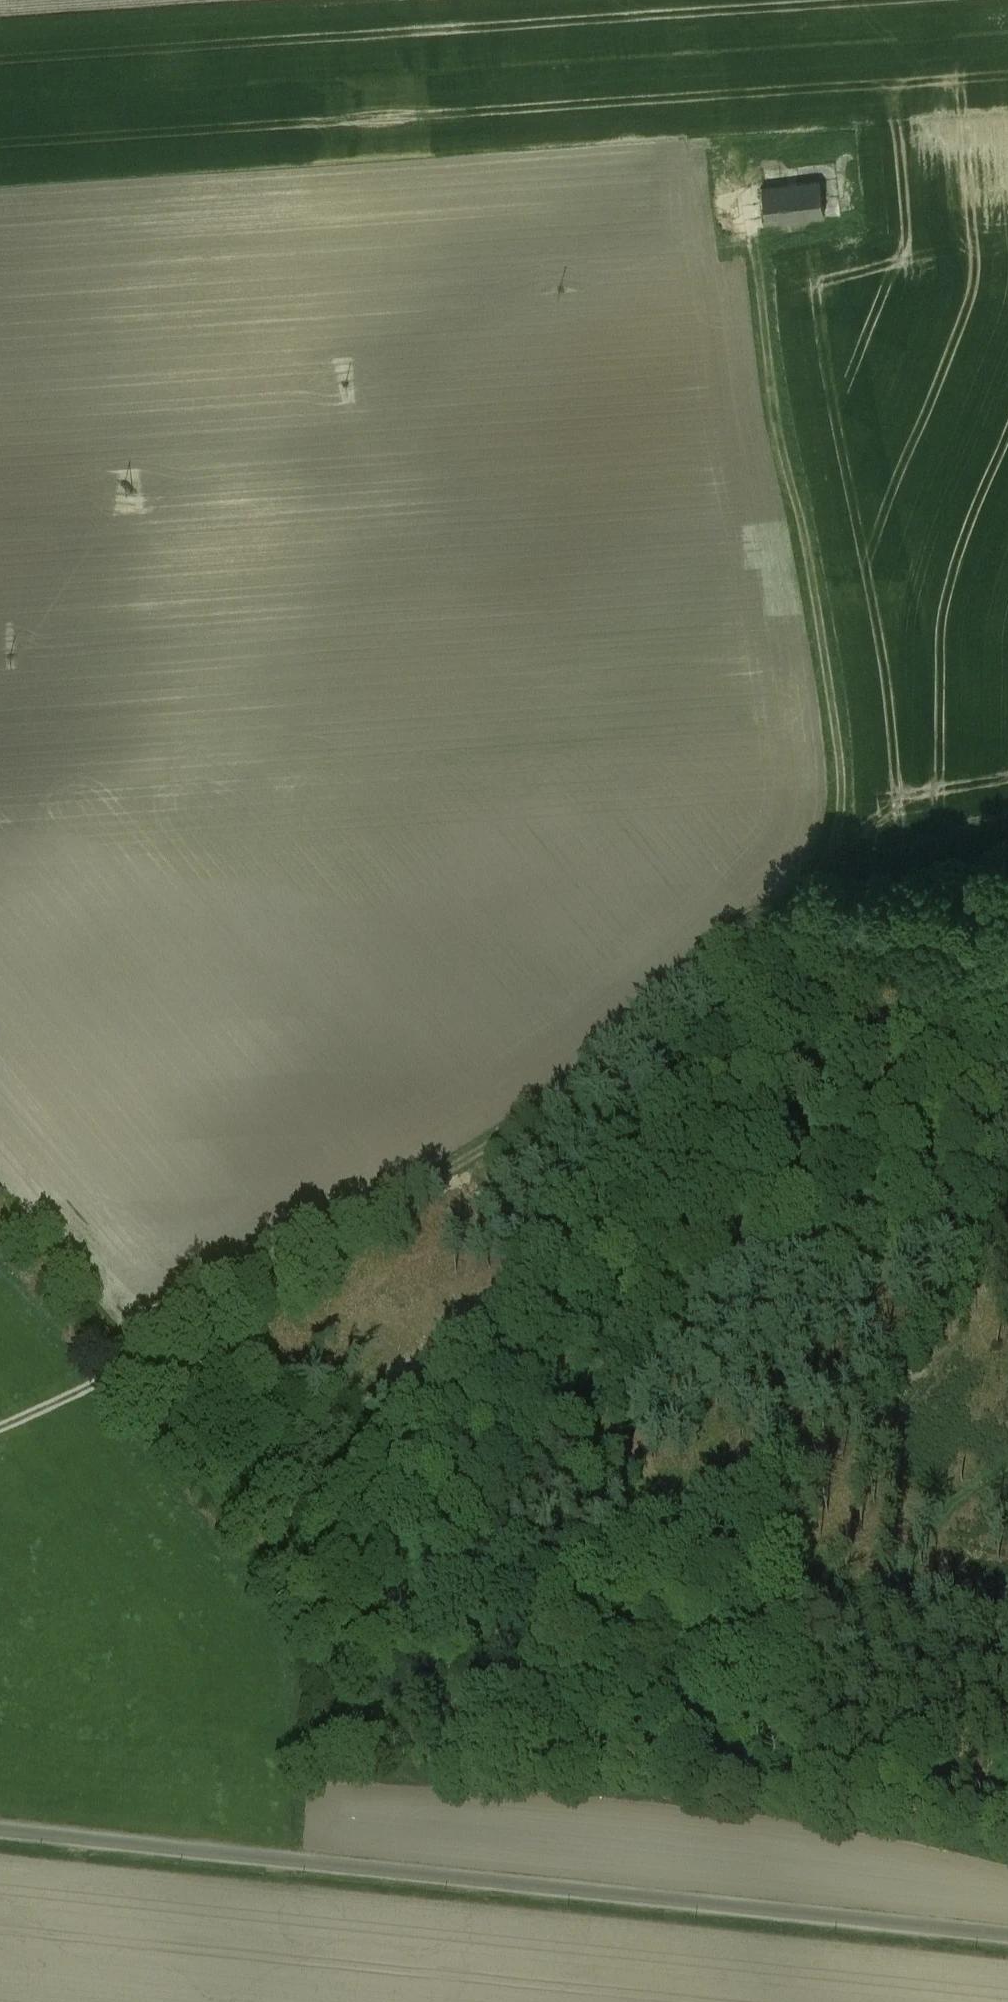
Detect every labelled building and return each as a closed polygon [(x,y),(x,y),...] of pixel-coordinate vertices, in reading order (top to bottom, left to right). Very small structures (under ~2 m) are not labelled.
[(821,182),(764,190),(768,223),(826,216),(821,182)]
